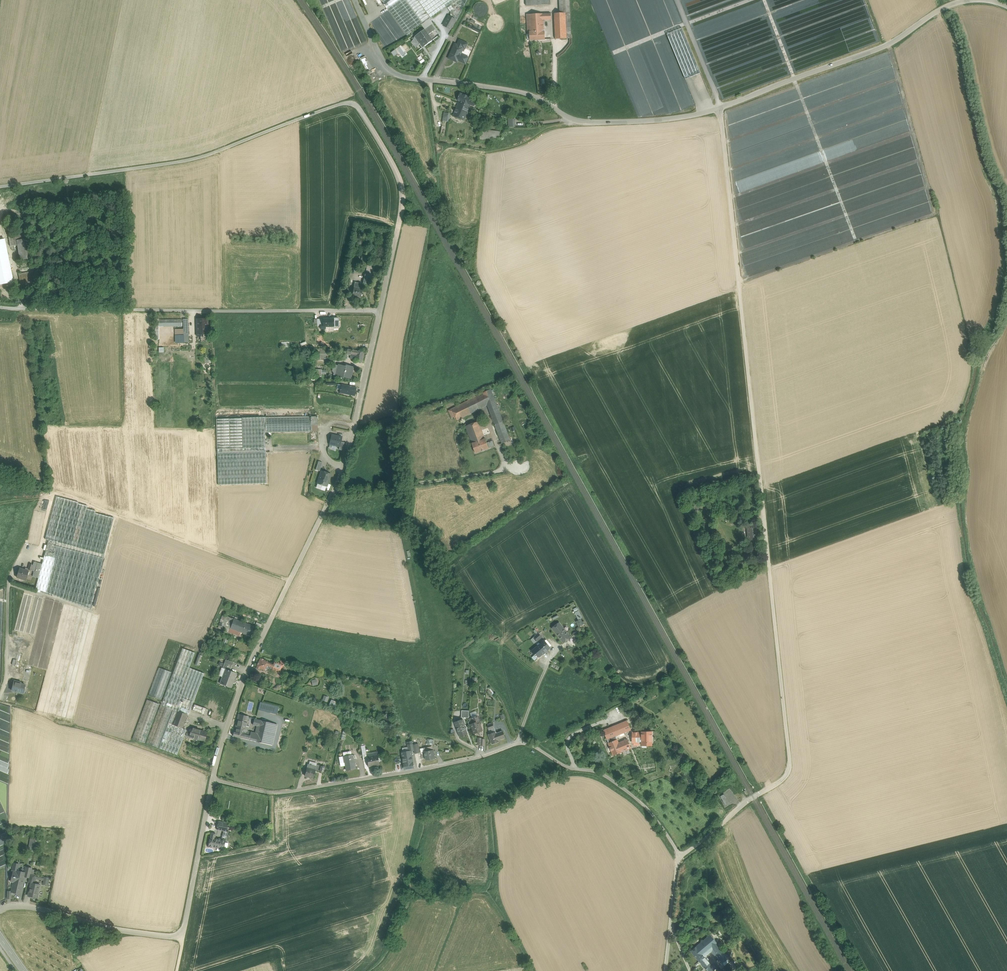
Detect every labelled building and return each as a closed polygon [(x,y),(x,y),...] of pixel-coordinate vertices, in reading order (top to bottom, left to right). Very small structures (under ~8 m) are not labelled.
[(407,35),(456,0),(382,0),(407,35)] [(560,13),(554,13),(556,39),(571,38),(569,0),(559,0),(560,13)] [(353,46),(366,41),(355,12),(355,17),(353,18),(352,25),(353,28),(351,27),(351,24),(347,24),(348,26),(347,32),(348,34),(346,34),(345,30),(343,30),(341,27),(340,35),(341,38),(337,39),(337,41),(341,51),(354,46),(353,46)] [(551,14),(527,15),(527,28),(530,27),(530,32),(543,31),(543,20),(551,20),(551,14)] [(456,20),(449,16),(444,26),(451,29),(456,20)] [(464,26),(481,31),(482,26),(473,23),(474,21),(466,18),(464,26)] [(432,25),(425,30),(424,30),(428,35),(436,30),(432,25)] [(669,32),(687,78),(703,71),(684,26),(669,32)] [(428,35),(424,30),(415,36),(418,40),(420,39),(425,46),(432,41),(428,35)] [(543,31),(530,32),(531,40),(545,39),(544,34),(544,31),(543,31)] [(457,45),(455,44),(449,58),(454,60),(455,58),(458,60),(466,64),(468,58),(461,55),(464,48),(465,49),(466,47),(458,43),(457,45)] [(472,97),(460,93),(458,100),(470,105),(474,106),(476,101),(471,100),(472,97)] [(470,105),(459,101),(453,116),(464,120),(470,105)] [(500,131),(480,129),(479,140),(499,143),(500,131)] [(30,233),(9,237),(10,246),(18,245),(17,240),(31,238),(30,233)] [(34,258),(31,238),(17,240),(18,245),(21,266),(25,265),(24,260),(30,259),(34,258)] [(0,240),(0,275),(11,273),(4,239),(0,240)] [(375,264),(368,263),(366,273),(373,275),(375,264)] [(0,275),(0,284),(13,282),(11,273),(0,275)] [(366,273),(364,284),(371,285),(373,275),(366,273)] [(362,290),(357,289),(357,288),(354,287),(352,296),(361,298),(362,290)] [(206,319),(197,319),(197,336),(207,336),(206,319)] [(332,327),(332,319),(323,319),(323,325),(321,325),(321,329),(325,329),(325,327),(332,327)] [(179,342),(184,342),(184,329),(175,329),(175,336),(179,336),(179,342)] [(315,360),(328,360),(329,349),(316,349),(315,360)] [(364,352),(357,351),(352,350),(351,355),(350,355),(350,358),(355,359),(355,361),(362,363),(364,352)] [(353,366),(346,365),(346,366),(340,365),(337,377),(343,379),(344,377),(350,379),(353,366)] [(356,388),(341,384),(341,385),(338,384),(336,392),(354,396),(356,388)] [(491,389),(473,398),(479,409),(488,405),(487,405),(496,402),(491,389)] [(473,398),(452,409),(456,416),(457,420),(479,409),(473,398)] [(496,402),(487,405),(488,405),(502,444),(510,441),(496,402)] [(265,417),(266,432),(311,431),(311,416),(265,417)] [(265,417),(242,418),(243,448),(265,447),(265,436),(265,432),(266,432),(265,417)] [(242,418),(216,419),(217,449),(243,448),(242,418)] [(482,420),(466,426),(473,443),(485,438),(486,439),(488,438),(482,420)] [(310,435),(265,436),(265,447),(265,448),(310,447),(310,435)] [(342,437),(332,435),(330,444),(340,447),(341,442),(342,437)] [(473,443),(472,443),(476,453),(489,448),(487,443),(486,439),(485,438),(473,443)] [(243,448),(217,449),(219,483),(266,482),(265,448),(265,447),(243,448)] [(331,474),(322,471),(318,483),(327,486),(331,474)] [(65,543),(77,503),(77,501),(57,495),(46,538),(65,543)] [(78,503),(77,503),(65,543),(76,546),(76,547),(48,540),(42,564),(38,578),(36,589),(90,609),(114,518),(95,513),(96,511),(86,509),(87,506),(78,503)] [(757,523),(747,524),(749,543),(759,542),(757,523)] [(415,553),(413,542),(407,544),(409,554),(415,553)] [(42,564),(37,563),(35,572),(34,571),(33,576),(38,578),(42,564)] [(29,571),(19,568),(16,577),(26,580),(29,571)] [(24,631),(33,595),(24,593),(15,628),(24,631)] [(35,633),(44,598),(35,596),(26,631),(35,633)] [(230,628),(234,618),(227,615),(223,625),(230,628)] [(246,622),(234,618),(230,628),(242,632),(246,622)] [(582,618),(576,621),(579,627),(584,624),(582,618)] [(254,626),(246,622),(242,632),(251,635),(254,626)] [(566,632),(559,624),(552,630),(558,638),(566,632)] [(566,632),(558,638),(563,644),(571,638),(566,632)] [(551,648),(545,640),(536,647),(542,654),(551,648)] [(182,648),(161,705),(173,709),(178,711),(187,714),(188,715),(204,673),(189,668),(195,653),(182,648)] [(264,659),(260,658),(256,667),(260,669),(260,668),(264,670),(267,665),(271,667),(273,664),(264,660),(264,659)] [(222,668),(226,669),(230,670),(232,665),(225,662),(222,668)] [(283,664),(277,662),(274,668),(280,670),(283,664)] [(159,667),(149,695),(161,700),(172,672),(159,667)] [(230,670),(226,669),(220,684),(231,688),(236,673),(230,670)] [(25,685),(19,683),(19,682),(14,680),(11,690),(23,693),(25,685)] [(159,704),(147,699),(133,739),(145,743),(159,704)] [(335,708),(338,702),(331,699),(329,705),(335,708)] [(286,709),(260,702),(259,710),(284,716),(286,709)] [(161,704),(146,743),(159,748),(173,709),(161,705),(161,704)] [(204,714),(206,708),(195,704),(192,709),(204,714)] [(173,709),(159,748),(161,749),(177,755),(186,730),(182,728),(173,725),(178,711),(173,709)] [(187,714),(178,711),(173,725),(182,728),(187,714)] [(251,718),(239,715),(235,732),(250,736),(251,732),(248,731),(251,718)] [(478,716),(472,718),(474,723),(471,724),(475,733),(478,732),(478,734),(480,734),(482,734),(482,732),(482,731),(482,730),(479,722),(480,722),(478,716)] [(256,733),(251,732),(250,736),(249,740),(256,741),(261,720),(255,719),(253,725),(257,726),(256,733)] [(261,720),(256,741),(266,743),(268,736),(271,723),(261,720)] [(463,720),(457,722),(459,726),(457,727),(460,737),(468,734),(465,728),(466,728),(464,724),(465,724),(463,720)] [(627,721),(603,730),(608,743),(617,740),(616,736),(631,730),(627,721)] [(201,731),(192,728),(190,734),(186,733),(186,736),(199,739),(201,731)] [(494,728),(489,730),(490,734),(489,734),(492,744),(500,742),(498,738),(504,736),(503,731),(497,733),(494,728)] [(639,732),(639,729),(632,729),(632,743),(642,743),(642,732),(639,732)] [(207,732),(201,731),(199,739),(205,741),(207,732)] [(272,737),(268,736),(266,743),(275,746),(275,743),(271,741),(272,737)] [(627,739),(618,743),(617,740),(608,743),(613,755),(631,748),(627,739)] [(433,750),(425,752),(426,761),(427,760),(427,759),(431,758),(431,760),(435,759),(433,750)] [(411,752),(403,753),(405,769),(414,768),(412,754),(411,752)] [(353,755),(343,756),(343,757),(339,757),(341,766),(345,765),(346,770),(356,769),(355,763),(354,763),(353,755)] [(367,757),(367,760),(368,767),(380,765),(379,755),(367,757)] [(316,767),(308,764),(305,776),(313,778),(315,770),(316,767)] [(729,803),(724,794),(720,796),(726,805),(729,803)] [(229,823),(218,821),(217,829),(224,831),(227,832),(227,831),(229,823)] [(222,839),(215,838),(216,834),(211,833),(208,846),(223,849),(225,840),(227,840),(229,832),(227,831),(227,832),(224,831),(222,839)] [(25,872),(16,870),(16,872),(13,871),(11,881),(14,882),(12,892),(20,894),(24,876),(25,872)] [(40,885),(31,883),(28,896),(37,898),(40,885)] [(710,935),(699,944),(706,953),(710,950),(712,948),(718,944),(710,935)] [(706,953),(699,944),(691,951),(699,962),(700,961),(702,964),(705,961),(703,958),(704,957),(703,956),(706,953)] [(726,954),(718,944),(712,948),(720,958),(726,954)] [(721,965),(724,963),(720,958),(712,948),(710,950),(721,965)] [(726,954),(720,958),(724,963),(726,961),(729,958),(726,954)] [(704,957),(703,958),(705,961),(702,964),(707,970),(713,970),(715,970),(712,967),(704,957)] [(732,962),(732,961),(729,958),(726,961),(733,970),(736,967),(732,962)]
